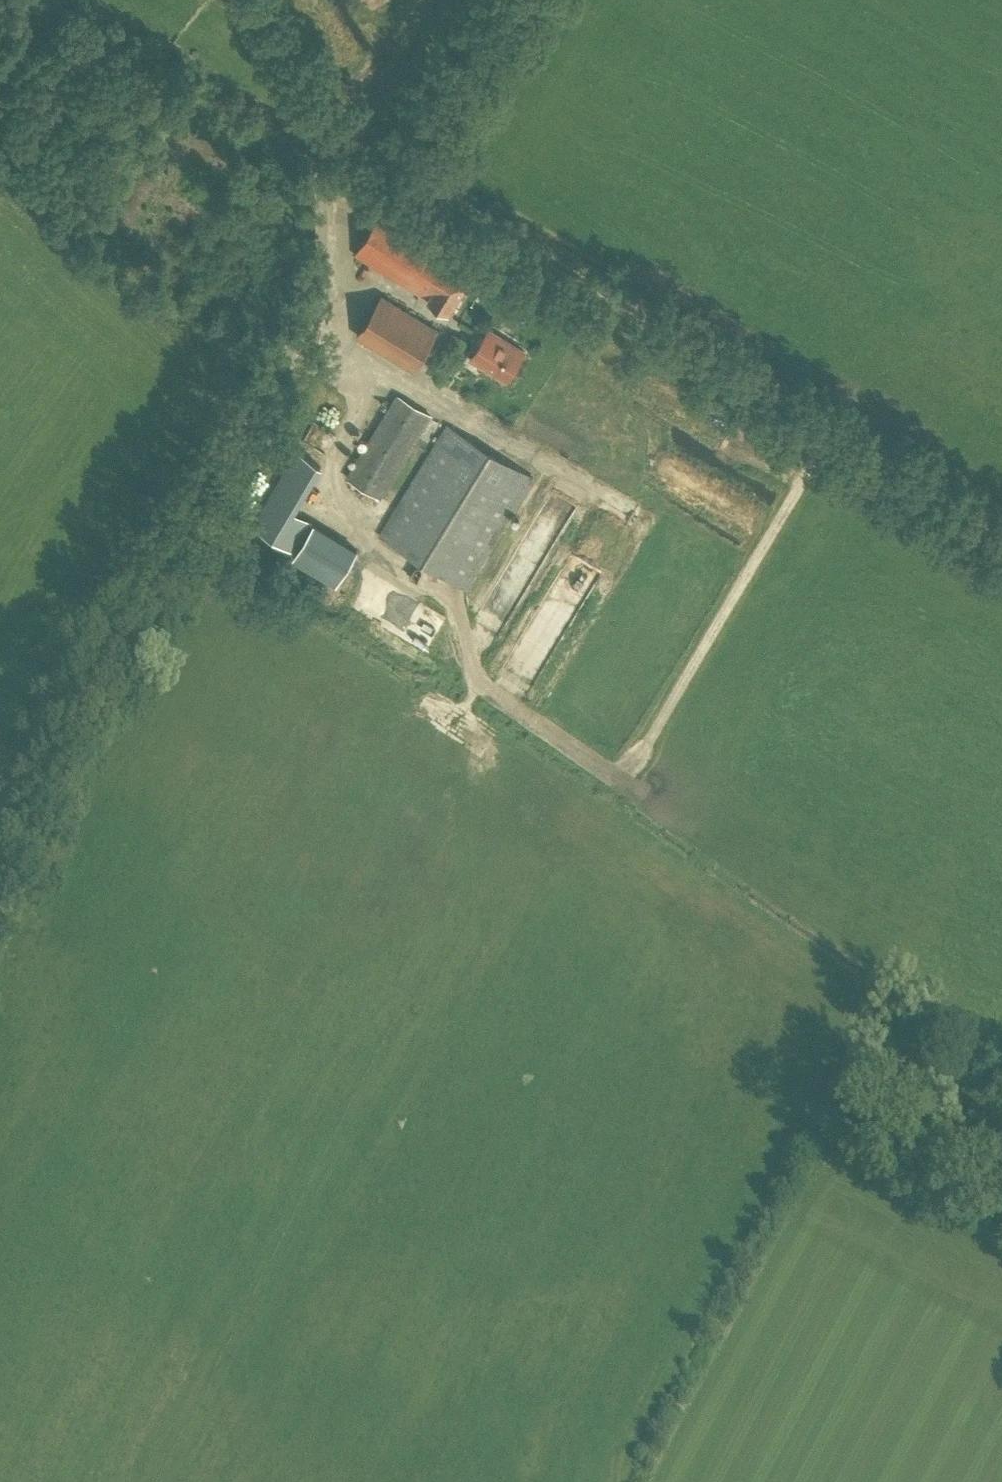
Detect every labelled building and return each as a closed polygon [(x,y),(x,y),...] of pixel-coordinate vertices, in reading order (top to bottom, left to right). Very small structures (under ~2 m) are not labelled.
[(449,312),(474,270),(381,213),(355,254),(449,312)] [(413,371),(439,330),(382,294),(356,336),(413,371)] [(507,381),(524,352),(487,330),(470,358),(507,381)] [(380,499),(432,415),(397,393),(345,478),(380,499)] [(466,589),(535,478),(445,423),(377,535),(466,589)] [(294,552),(312,522),(296,511),(322,467),(294,451),(250,526),(294,552)] [(337,585),(359,548),(314,522),(292,559),(337,585)]
